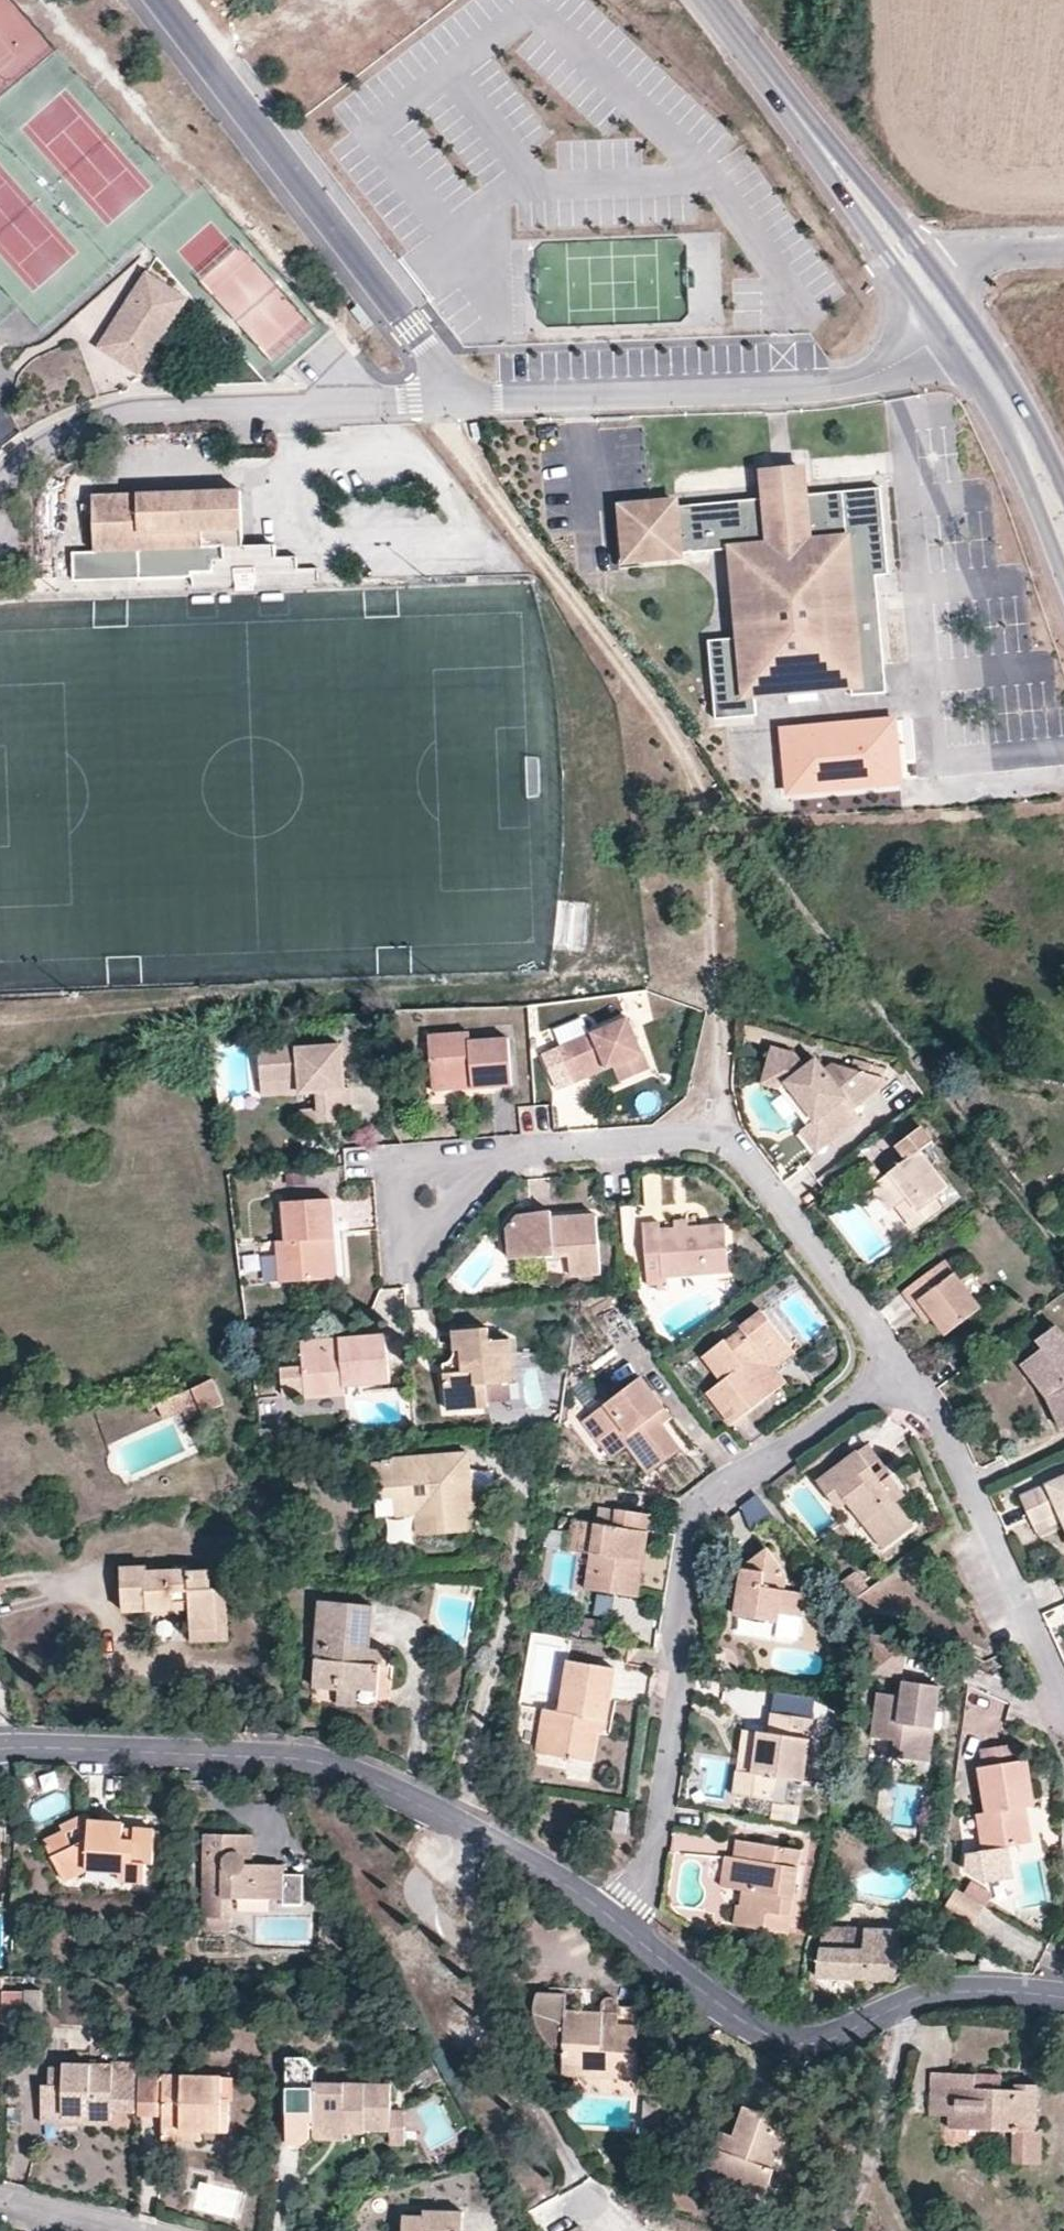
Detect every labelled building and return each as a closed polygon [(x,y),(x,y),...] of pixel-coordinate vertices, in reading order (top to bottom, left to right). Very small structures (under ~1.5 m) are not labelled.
[(186,301),(147,276),(130,301),(134,305),(109,343),(126,357),(121,363),(138,374),(186,301)] [(134,305),(130,301),(98,350),(121,363),(126,357),(109,343),(134,305)] [(356,305),(350,310),(359,322),(365,317),(356,305)] [(762,471),(765,496),(766,500),(803,495),(803,492),(801,467),(762,471)] [(679,555),(679,553),(730,548),(739,636),(707,639),(715,718),(756,715),(754,694),(850,685),(851,694),(886,690),(875,574),(888,572),(879,485),(803,492),(803,495),(766,500),(765,496),(675,505),(674,500),(619,505),(625,560),(679,555)] [(243,495),(93,501),(94,559),(246,551),(243,495)] [(278,551),(246,551),(94,559),(75,560),(74,583),(189,578),(189,595),(319,588),(320,575),(300,572),(297,560),(278,559),(278,551)] [(557,902),(556,949),(586,949),(587,903),(557,902)] [(601,1062),(605,1070),(611,1067),(618,1082),(649,1068),(627,1016),(560,1045),(564,1057),(548,1063),(559,1090),(575,1083),(572,1075),(601,1062)] [(471,1079),(471,1087),(511,1085),(507,1038),(469,1041),(468,1032),(429,1035),(432,1082),(471,1079)] [(296,1050),(296,1043),(257,1047),(260,1084),(297,1081),(298,1094),(314,1092),(316,1110),(317,1123),(350,1120),(348,1089),(343,1088),(339,1047),(313,1048),(296,1050)] [(763,1084),(780,1089),(788,1083),(816,1117),(811,1122),(826,1144),(853,1124),(845,1114),(853,1108),(886,1085),(882,1079),(833,1066),(824,1070),(817,1061),(807,1068),(795,1055),(773,1048),(763,1084)] [(921,1055),(915,1060),(919,1066),(925,1061),(921,1055)] [(575,1083),(605,1070),(601,1062),(572,1075),(575,1083)] [(433,1091),(471,1087),(471,1079),(432,1082),(433,1091)] [(297,1081),(260,1084),(261,1096),(298,1094),(297,1081)] [(788,1083),(780,1089),(808,1124),(811,1122),(816,1117),(788,1083)] [(861,1118),(853,1108),(845,1114),(853,1124),(861,1118)] [(301,1124),(317,1123),(316,1110),(299,1111),(301,1124)] [(811,1122),(808,1124),(799,1130),(815,1152),(826,1144),(811,1122)] [(917,1150),(880,1179),(872,1185),(878,1194),(888,1208),(894,1204),(912,1228),(939,1207),(933,1198),(945,1188),(917,1150)] [(872,1185),(880,1179),(870,1166),(849,1181),(866,1203),(878,1194),(872,1185)] [(324,1239),(331,1238),(328,1198),(282,1202),(284,1241),(275,1242),(278,1282),(327,1279),(324,1239)] [(549,1224),(562,1223),(560,1215),(549,1217),(549,1224)] [(595,1220),(562,1223),(549,1224),(549,1217),(521,1220),(509,1235),(512,1265),(569,1261),(572,1281),(601,1279),(595,1220)] [(673,1219),(674,1228),(685,1227),(685,1219),(673,1219)] [(685,1227),(674,1228),(658,1229),(657,1220),(641,1222),(647,1286),(653,1284),(653,1291),(662,1290),(662,1277),(726,1272),(722,1224),(685,1227)] [(335,1279),(331,1238),(324,1239),(327,1279),(335,1279)] [(904,1292),(913,1304),(918,1301),(932,1319),(943,1335),(979,1308),(943,1262),(904,1292)] [(918,1301),(913,1304),(926,1322),(932,1319),(918,1301)] [(729,1424),(769,1394),(745,1362),(758,1352),(766,1361),(788,1344),(761,1310),(739,1326),(741,1330),(724,1342),(722,1339),(701,1356),(720,1382),(705,1392),(729,1424)] [(451,1330),(452,1350),(458,1349),(460,1371),(443,1372),(445,1410),(485,1406),(484,1382),(511,1379),(508,1339),(487,1340),(486,1328),(451,1330)] [(1058,1331),(1039,1346),(1044,1354),(1024,1371),(1048,1403),(1063,1434),(1063,1339),(1058,1331)] [(384,1335),(338,1338),(338,1347),(300,1350),(303,1400),(343,1396),(342,1385),(388,1382),(384,1335)] [(338,1347),(338,1338),(299,1341),(300,1350),(338,1347)] [(745,1362),(769,1394),(785,1382),(774,1367),(794,1353),(788,1344),(766,1361),(758,1352),(745,1362)] [(458,1349),(452,1350),(442,1362),(443,1372),(460,1371),(458,1349)] [(653,1415),(663,1409),(639,1377),(583,1419),(598,1440),(620,1424),(654,1468),(678,1449),(661,1425),(653,1415)] [(196,1395),(206,1415),(225,1406),(215,1385),(196,1395)] [(191,1389),(157,1405),(164,1421),(184,1412),(187,1419),(202,1411),(191,1389)] [(669,1418),(663,1409),(653,1415),(661,1425),(669,1418)] [(847,1503),(876,1542),(909,1519),(896,1502),(905,1495),(890,1475),(881,1482),(871,1467),(879,1460),(867,1444),(817,1482),(838,1509),(847,1503)] [(395,1516),(413,1514),(434,1512),(436,1533),(466,1530),(465,1509),(472,1509),(467,1451),(385,1459),(383,1462),(373,1463),(376,1501),(393,1499),(395,1516)] [(1049,1518),(1060,1513),(1063,1521),(1063,1475),(1020,1495),(1033,1525),(1049,1518)] [(739,1538),(773,1523),(763,1500),(729,1515),(739,1538)] [(642,1530),(647,1532),(649,1514),(616,1510),(612,1526),(593,1523),(589,1553),(584,1588),(637,1596),(641,1572),(636,1571),(642,1530)] [(434,1512),(413,1514),(416,1535),(436,1533),(434,1512)] [(1060,1513),(1049,1518),(1052,1526),(1063,1521),(1060,1513)] [(909,1519),(876,1542),(882,1549),(913,1525),(909,1519)] [(589,1553),(593,1523),(581,1522),(576,1551),(589,1553)] [(641,1572),(647,1532),(642,1530),(636,1571),(641,1572)] [(786,1580),(768,1557),(742,1575),(736,1620),(778,1627),(780,1619),(800,1621),(803,1597),(785,1594),(786,1580)] [(188,1601),(188,1611),(190,1634),(217,1633),(216,1589),(209,1589),(208,1569),(145,1570),(145,1567),(121,1568),(122,1612),(170,1611),(170,1601),(188,1601)] [(215,1568),(208,1569),(209,1589),(216,1589),(215,1568)] [(217,1633),(190,1634),(190,1643),(227,1642),(225,1588),(216,1589),(217,1633)] [(170,1611),(188,1611),(188,1601),(170,1601),(170,1611)] [(367,1663),(368,1648),(371,1605),(321,1601),(314,1676),(338,1678),(338,1687),(357,1689),(377,1690),(379,1665),(367,1663)] [(901,1648),(875,1644),(871,1670),(885,1673),(887,1663),(898,1665),(901,1648)] [(379,1649),(368,1648),(367,1663),(379,1665),(379,1649)] [(591,1761),(596,1733),(598,1717),(605,1718),(612,1668),(567,1661),(559,1712),(542,1709),(536,1752),(591,1761)] [(338,1678),(314,1676),(313,1687),(337,1690),(338,1687),(338,1678)] [(929,1761),(938,1685),(903,1682),(900,1696),(877,1692),(872,1738),(895,1740),(894,1757),(929,1761)] [(355,1707),(357,1689),(338,1687),(337,1690),(337,1705),(355,1707)] [(804,1739),(806,1718),(773,1713),(769,1734),(759,1732),(756,1750),(753,1773),(737,1770),(733,1794),(772,1800),(775,1776),(803,1781),(809,1739),(804,1739)] [(598,1717),(596,1733),(602,1734),(605,1718),(598,1717)] [(813,1719),(806,1718),(804,1739),(809,1739),(813,1719)] [(1016,1743),(981,1750),(983,1767),(978,1768),(985,1813),(978,1815),(984,1850),(1030,1842),(1024,1807),(1033,1804),(1024,1760),(1020,1760),(1016,1743)] [(753,1773),(756,1750),(740,1748),(737,1770),(753,1773)] [(630,1813),(618,1812),(614,1833),(626,1835),(630,1813)] [(61,1825),(63,1831),(65,1833),(87,1821),(84,1813),(61,1825)] [(65,1833),(63,1831),(43,1840),(61,1880),(85,1870),(118,1872),(117,1880),(143,1881),(145,1862),(153,1862),(154,1830),(133,1829),(132,1841),(122,1839),(122,1828),(121,1822),(87,1821),(87,1841),(72,1847),(65,1833)] [(132,1841),(133,1829),(122,1828),(122,1839),(132,1841)] [(933,1832),(923,1831),(921,1848),(931,1850),(933,1832)] [(237,1858),(237,1836),(205,1835),(203,1932),(217,1933),(218,1920),(230,1921),(231,1902),(283,1903),(283,1867),(250,1867),(244,1866),(237,1858)] [(251,1837),(237,1836),(237,1858),(244,1866),(250,1867),(251,1837)] [(735,1839),(731,1857),(727,1888),(740,1890),(746,1891),(744,1907),(738,1906),(734,1904),(731,1925),(789,1933),(802,1850),(735,1839)] [(727,1888),(731,1857),(724,1856),(719,1887),(727,1888)] [(962,1891),(986,1905),(992,1895),(969,1882),(962,1891)] [(974,1926),(986,1905),(962,1891),(956,1888),(944,1909),(974,1926)] [(740,1890),(738,1906),(744,1907),(746,1891),(740,1890)] [(218,1920),(217,1933),(229,1933),(230,1921),(218,1920)] [(899,1945),(901,1931),(886,1931),(821,1929),(816,1978),(894,1980),(897,1958),(899,1945)] [(911,1945),(899,1945),(897,1958),(909,1959),(911,1945)] [(0,2004),(0,2023),(22,2024),(22,1992),(0,1991),(0,2004)] [(568,2022),(569,2000),(540,1999),(538,2001),(535,2011),(535,2027),(540,2041),(551,2055),(567,2056),(568,2022)] [(567,2056),(566,2075),(604,2078),(604,2085),(638,2087),(641,2011),(622,2010),(617,2003),(613,2003),(609,2004),(604,2009),(603,2023),(568,2022),(567,2056)] [(111,2111),(136,2113),(137,2076),(137,2064),(63,2063),(62,2068),(49,2067),(49,2086),(42,2085),(41,2111),(62,2111),(62,2118),(110,2118),(111,2111)] [(928,2116),(949,2116),(951,2089),(1002,2090),(1003,2075),(930,2074),(928,2116)] [(604,2078),(566,2075),(565,2083),(604,2085),(604,2078)] [(136,2113),(136,2115),(161,2116),(161,2119),(181,2119),(180,2130),(199,2131),(227,2131),(228,2098),(220,2097),(219,2077),(137,2076),(136,2113)] [(233,2077),(219,2077),(220,2097),(228,2098),(232,2098),(233,2077)] [(951,2089),(949,2116),(949,2130),(1012,2131),(1034,2131),(1035,2086),(1014,2084),(1013,2091),(1002,2090),(951,2089)] [(313,2087),(312,2128),(342,2128),(342,2136),(352,2135),(354,2137),(363,2137),(364,2134),(389,2133),(390,2116),(389,2088),(313,2087)] [(661,2141),(663,2103),(650,2102),(647,2140),(661,2141)] [(775,2129),(778,2119),(743,2107),(731,2137),(720,2134),(705,2172),(762,2191),(782,2133),(775,2129)] [(62,2111),(41,2111),(40,2125),(61,2125),(62,2118),(62,2111)] [(781,2113),(778,2119),(775,2129),(782,2133),(789,2135),(796,2119),(781,2113)] [(402,2116),(390,2116),(389,2133),(390,2146),(402,2146),(402,2116)] [(181,2119),(161,2119),(160,2140),(199,2141),(199,2131),(180,2130),(181,2119)] [(342,2128),(312,2128),(312,2141),(342,2142),(342,2136),(342,2128)] [(1034,2131),(1012,2131),(1012,2163),(1040,2164),(1042,2132),(1034,2131)] [(401,2230),(460,2230),(460,2213),(423,2211),(423,2216),(401,2216),(401,2230)]
